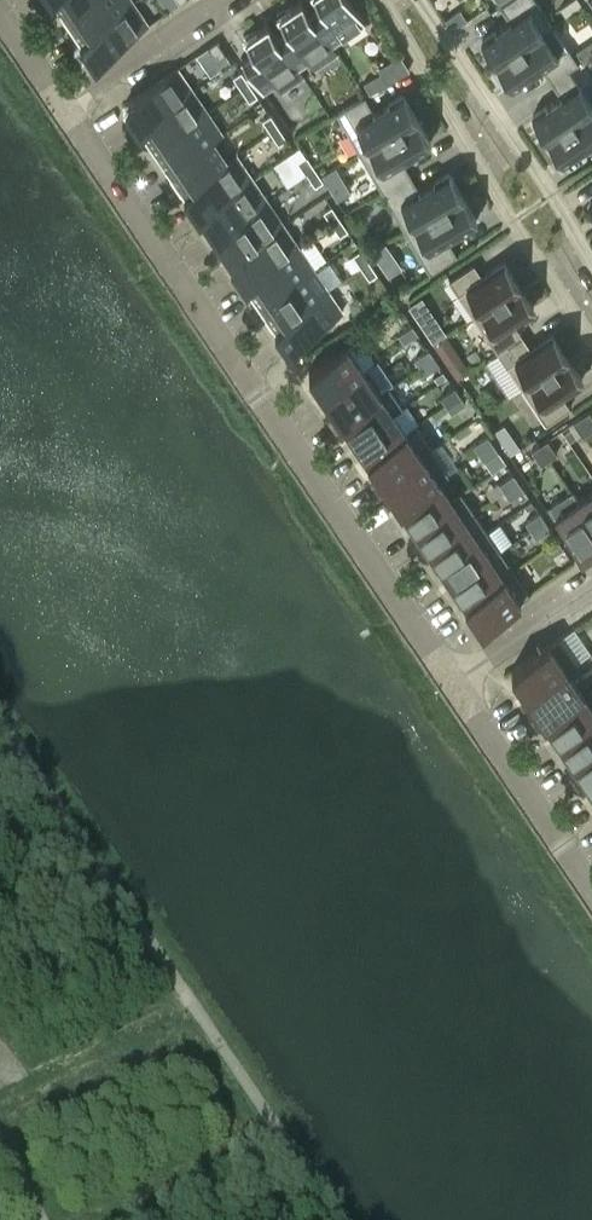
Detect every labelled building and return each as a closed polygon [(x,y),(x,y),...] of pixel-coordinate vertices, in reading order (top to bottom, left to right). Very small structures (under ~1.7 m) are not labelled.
[(66,15),(88,0),(56,0),(66,15)] [(81,37),(133,1),(133,0),(88,0),(66,15),(81,37)] [(277,12),(288,29),(278,36),(298,65),(308,58),(314,68),(338,52),(331,42),(312,13),(303,0),(300,0),(290,7),(277,12)] [(331,42),(363,20),(364,22),(366,21),(356,7),(366,0),(318,0),(322,6),(312,13),(331,42)] [(497,62),(543,32),(543,33),(553,26),(535,0),(508,0),(500,5),(511,20),(482,40),(497,62)] [(560,7),(566,15),(582,4),(579,0),(570,0),(560,7)] [(148,24),(133,1),(81,37),(96,59),(148,24)] [(459,9),(445,18),(453,30),(466,21),(459,9)] [(304,74),(298,65),(278,36),(268,22),(256,30),(243,35),(255,52),(244,59),(242,57),(241,58),(263,90),(265,89),(264,88),(274,81),(281,90),(304,74)] [(543,32),(497,62),(512,85),(541,65),(552,81),(569,70),(569,71),(579,65),(572,55),(567,47),(553,26),(543,33),(543,32)] [(217,40),(209,45),(217,58),(225,53),(217,40)] [(125,102),(140,125),(193,89),(178,67),(125,102)] [(233,76),(242,88),(250,82),(241,70),(233,76)] [(569,71),(569,70),(552,81),(561,95),(533,115),(548,137),(591,108),(591,105),(569,71)] [(364,83),(370,93),(387,83),(381,73),(364,83)] [(258,94),(250,82),(242,88),(250,100),(258,94)] [(140,125),(155,147),(207,111),(193,89),(140,125)] [(337,112),(360,151),(417,118),(403,94),(373,112),(364,96),(337,112)] [(548,137),(563,160),(591,141),(591,108),(548,137)] [(155,147),(170,168),(212,139),(213,140),(223,133),(207,111),(155,147)] [(263,119),(271,131),(279,126),(271,114),(263,119)] [(360,151),(382,191),(410,175),(401,159),(431,141),(417,118),(360,151)] [(287,138),(279,126),(271,131),(279,143),(287,138)] [(170,168),(184,190),(227,161),(226,160),(213,140),(212,139),(170,168)] [(184,190),(199,212),(251,176),(236,153),(226,160),(227,161),(184,190)] [(299,161),(307,173),(315,168),(307,156),(299,161)] [(336,166),(322,174),(337,200),(351,192),(336,166)] [(323,180),(315,168),(307,173),(315,185),(323,180)] [(410,175),(382,191),(405,230),(463,196),(449,173),(419,190),(410,175)] [(217,234),(268,200),(251,176),(199,212),(202,211),(217,234)] [(476,220),(463,196),(405,230),(429,271),(457,255),(446,237),(476,220)] [(231,259),(231,260),(284,224),(268,200),(217,234),(233,257),(231,259)] [(324,210),(332,223),(340,217),(332,205),(324,210)] [(348,229),(340,217),(332,223),(340,235),(348,229)] [(231,260),(246,281),(299,246),(284,224),(231,260)] [(246,281),(261,303),(313,267),(299,246),(246,281)] [(353,254),(361,266),(369,261),(361,248),(353,254)] [(313,267),(261,303),(275,324),(328,289),(327,287),(340,278),(328,260),(314,269),(313,267)] [(377,273),(369,261),(361,266),(369,278),(377,273)] [(473,315),(519,285),(503,262),(483,276),(474,263),(449,279),(473,315)] [(508,345),(507,345),(522,335),(513,321),(534,308),(519,285),(473,315),(498,352),(508,345)] [(328,289),(275,324),(291,347),(333,318),(343,311),(328,289)] [(445,332),(437,320),(424,329),(432,341),(445,332)] [(418,332),(413,324),(399,333),(404,341),(418,332)] [(498,352),(485,361),(509,396),(522,387),(567,357),(552,334),(531,348),(522,335),(507,345),(508,345),(498,352)] [(309,369),(326,395),(364,369),(347,343),(309,369)] [(415,358),(420,365),(434,356),(429,348),(415,358)] [(440,364),(434,356),(420,365),(426,373),(440,364)] [(567,357),(522,387),(546,423),(571,407),(562,394),(582,380),(567,357)] [(364,369),(326,395),(342,419),(380,393),(380,392),(389,385),(394,382),(378,359),(364,369)] [(457,379),(470,370),(463,359),(449,368),(457,379)] [(442,370),(434,376),(438,381),(446,376),(442,370)] [(342,419),(355,438),(393,412),(394,412),(403,406),(389,385),(380,392),(380,393),(342,419)] [(441,396),(446,404),(460,394),(455,386),(441,396)] [(466,402),(460,394),(446,404),(452,412),(466,402)] [(393,412),(355,438),(368,457),(406,431),(406,430),(415,424),(419,421),(407,403),(403,406),(394,412),(393,412)] [(591,430),(591,429),(591,415),(589,411),(581,416),(591,430)] [(581,416),(573,421),(583,435),(591,430),(581,416)] [(368,457),(384,481),(432,449),(415,424),(406,430),(406,431),(368,457)] [(493,443),(488,435),(474,444),(479,452),(493,443)] [(509,455),(520,448),(511,435),(500,442),(509,455)] [(539,444),(549,458),(557,453),(547,439),(539,444)] [(432,449),(384,481),(400,505),(439,479),(439,480),(449,474),(448,473),(458,466),(442,443),(432,449)] [(484,460),(498,450),(493,443),(479,452),(484,460)] [(539,444),(532,450),(541,464),(549,458),(539,444)] [(500,483),(505,490),(519,481),(514,473),(500,483)] [(451,498),(439,480),(439,479),(400,505),(413,524),(452,498),(451,498)] [(524,489),(519,481),(505,490),(510,498),(524,489)] [(413,524),(426,543),(474,511),(461,491),(451,498),(452,498),(413,524)] [(591,523),(591,491),(578,501),(591,523)] [(591,547),(591,523),(578,501),(571,492),(549,507),(581,554),(591,547)] [(426,543),(439,563),(487,530),(474,511),(426,543)] [(525,521),(531,529),(545,519),(540,511),(525,521)] [(550,527),(545,519),(531,529),(536,536),(550,527)] [(439,563),(452,582),(500,550),(487,530),(439,563)] [(563,546),(558,538),(544,548),(549,556),(563,546)] [(452,582),(465,601),(513,569),(500,550),(452,582)] [(530,594),(513,569),(465,601),(482,626),(530,594)] [(576,662),(559,637),(511,669),(528,694),(567,668),(576,662)] [(528,694),(544,718),(583,692),(567,668),(528,694)] [(544,718),(557,737),(591,714),(591,706),(583,692),(544,718)] [(570,757),(591,742),(591,714),(557,737),(570,757)] [(570,757),(583,776),(591,770),(591,742),(570,757)] [(591,788),(591,770),(583,776),(591,788)]
